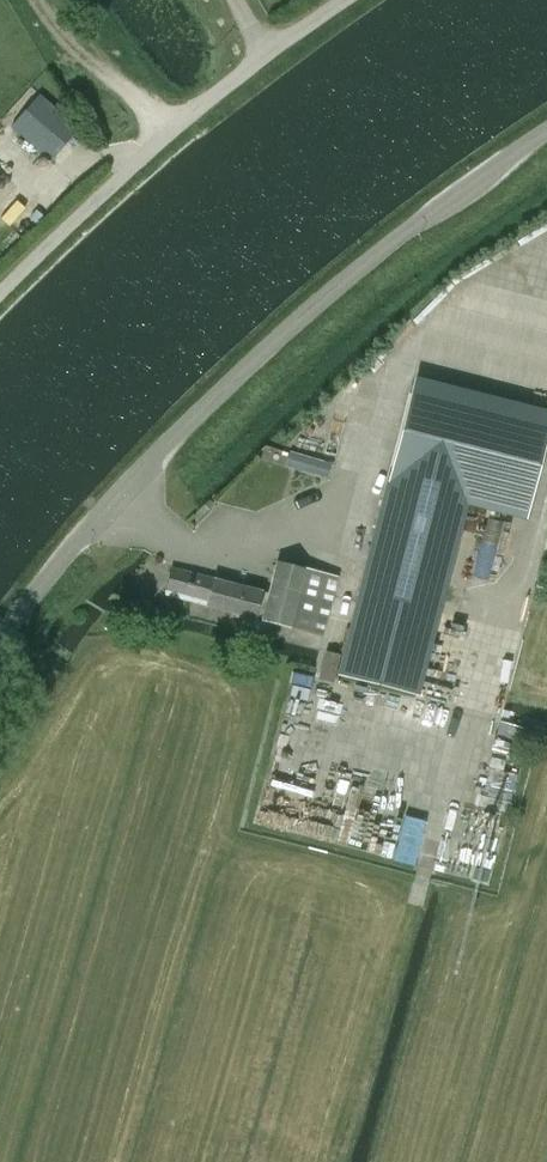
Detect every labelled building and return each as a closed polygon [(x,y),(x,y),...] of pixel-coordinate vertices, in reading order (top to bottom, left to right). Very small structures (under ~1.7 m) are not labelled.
[(39,99),(10,131),(48,166),(78,134),(39,99)] [(14,167),(0,161),(0,175),(9,179),(14,167)] [(45,170),(26,184),(32,193),(51,179),(45,170)] [(345,653),(422,672),(465,498),(525,513),(546,426),(546,422),(411,388),(345,653)] [(290,452),(285,466),(302,471),(307,457),(290,452)] [(171,567),(164,593),(261,619),(261,620),(289,627),(322,635),(337,577),(277,560),(268,592),(171,567)] [(325,651),(318,679),(333,682),(340,655),(325,651)] [(520,740),(525,725),(502,719),(497,734),(520,740)] [(495,789),(510,793),(515,774),(500,770),(495,789)] [(415,864),(421,817),(398,814),(392,861),(415,864)]
